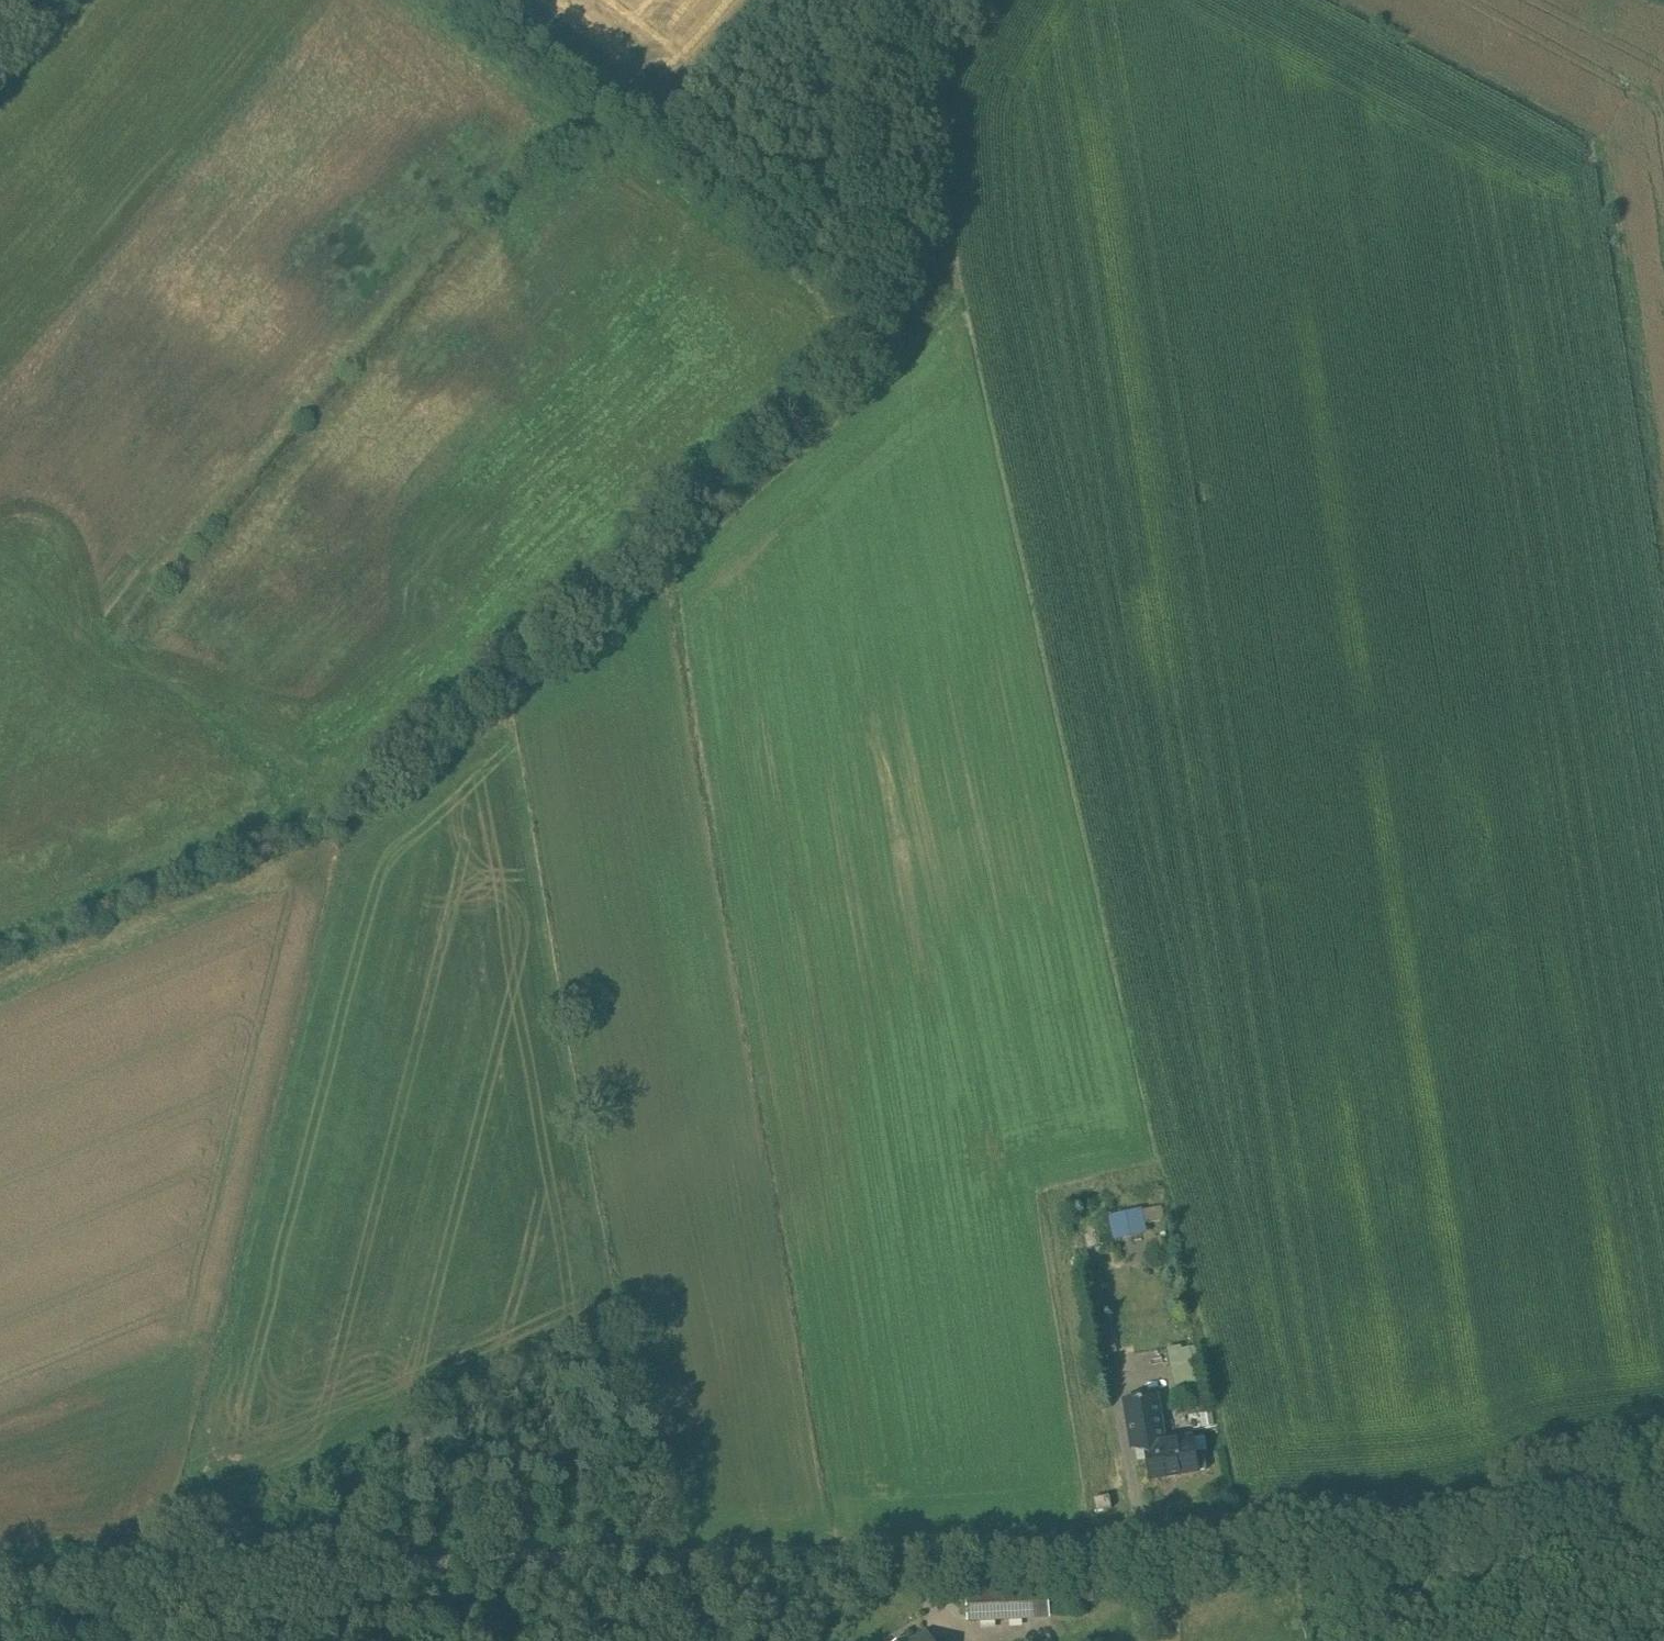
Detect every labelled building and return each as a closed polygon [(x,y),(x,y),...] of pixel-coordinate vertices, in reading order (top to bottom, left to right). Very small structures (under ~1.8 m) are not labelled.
[(1112,1213),(1115,1239),(1152,1235),(1149,1209),(1112,1213)] [(1135,1457),(1145,1455),(1150,1484),(1199,1475),(1192,1440),(1165,1445),(1156,1398),(1126,1404),(1135,1457)] [(966,1584),(968,1619),(1050,1616),(1048,1581),(966,1584)]
